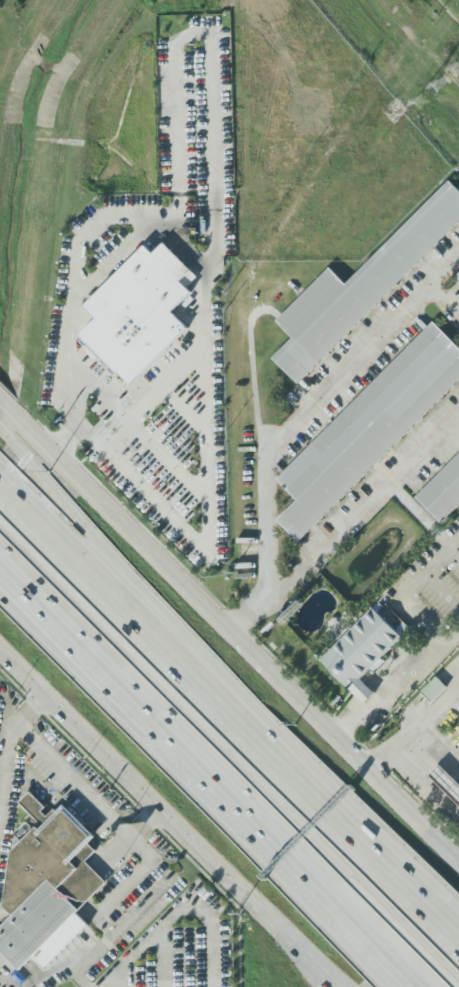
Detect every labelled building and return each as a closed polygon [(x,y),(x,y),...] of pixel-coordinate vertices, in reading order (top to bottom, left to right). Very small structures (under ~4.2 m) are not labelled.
[(229,33),(214,33),(214,48),(229,48),(229,33)] [(448,182),(458,193),(458,223),(295,384),(269,357),(291,336),(276,321),(329,269),(344,284),(448,182)] [(84,306),(96,318),(80,335),(130,385),(188,327),(172,312),(192,292),(186,287),(197,276),(164,243),(153,253),(145,245),(84,306)] [(432,322),(458,348),(458,378),(296,541),(276,521),(297,501),(275,478),(432,322)] [(415,496),(458,452),(458,503),(440,522),(415,496)] [(320,659),(372,607),(401,637),(360,678),(349,689),(320,659)] [(447,686),(437,676),(421,691),(432,702),(447,686)] [(349,689),(364,704),(375,693),(360,678),(349,689)] [(458,805),(458,783),(441,764),(429,775),(458,805)] [(4,907),(13,915),(0,928),(0,950),(20,970),(32,957),(44,969),(88,924),(76,913),(106,882),(85,861),(96,851),(89,844),(96,837),(64,805),(56,813),(44,811),(45,806),(30,791),(19,802),(40,823),(11,852),(4,907)]
